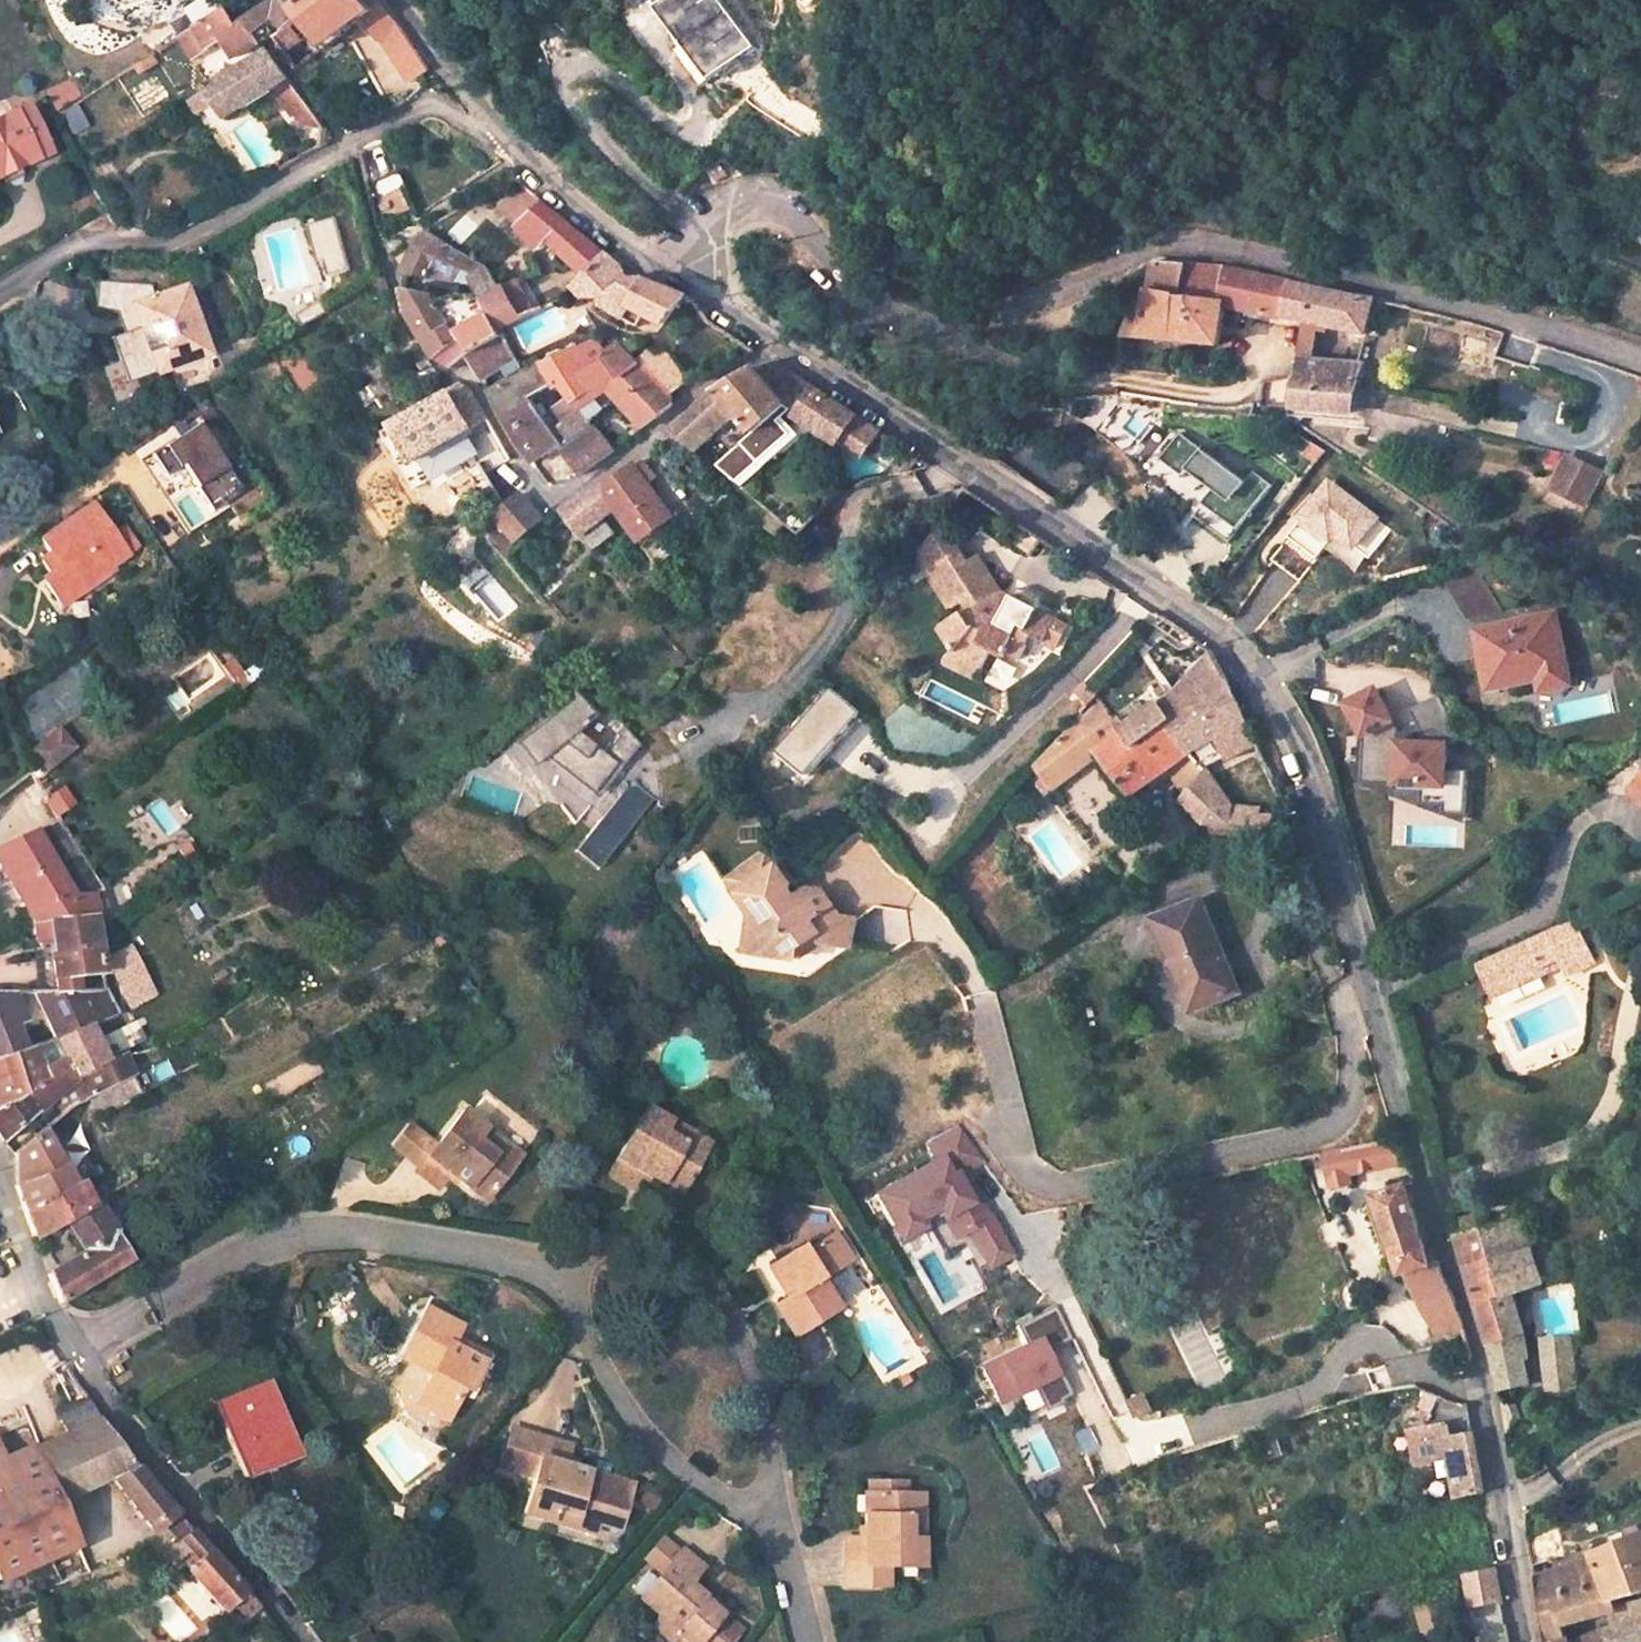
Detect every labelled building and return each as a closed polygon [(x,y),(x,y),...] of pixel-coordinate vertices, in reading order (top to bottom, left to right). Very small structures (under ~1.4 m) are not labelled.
[(417,78),(419,76),(426,71),(398,32),(375,0),(275,0),(266,7),(240,23),(232,28),(223,12),(217,15),(177,40),(190,61),(223,39),(236,57),(256,46),(249,37),(269,15),(279,29),(268,39),(293,72),(358,22),(375,45),(380,42),(390,59),(417,78)] [(713,86),(764,45),(727,0),(678,0),(665,11),(692,45),(686,51),(713,86)] [(888,14),(908,0),(882,0),(880,2),(888,14)] [(193,98),(213,130),(224,123),(272,89),(294,118),(297,116),(307,129),(318,122),(266,52),(263,55),(193,98)] [(196,70),(206,84),(222,74),(213,61),(196,70)] [(4,185),(20,177),(16,168),(45,154),(22,110),(0,120),(0,176),(4,185)] [(715,161),(722,173),(734,166),(727,154),(715,161)] [(632,306),(661,327),(682,298),(676,296),(658,289),(638,280),(623,277),(617,267),(603,256),(552,214),(540,204),(515,230),(537,252),(549,240),(567,257),(564,261),(583,278),(572,290),(622,321),(632,306)] [(339,217),(314,225),(324,260),(331,258),(336,274),(354,269),(339,217)] [(467,358),(479,380),(510,362),(522,355),(509,333),(541,313),(522,281),(499,293),(491,280),(494,275),(427,233),(425,235),(415,242),(402,276),(475,289),(479,296),(460,295),(438,305),(433,295),(400,288),(407,316),(433,359),(449,369),(467,358)] [(1326,324),(1366,331),(1373,299),(1342,292),(1289,281),(1236,269),(1226,268),(1185,263),(1154,259),(1147,283),(1146,305),(1132,301),(1117,334),(1177,340),(1219,343),(1223,303),(1284,315),(1306,320),(1326,324)] [(153,375),(208,355),(185,287),(156,298),(151,283),(95,276),(91,305),(124,316),(133,313),(153,375)] [(298,318),(305,328),(328,312),(321,303),(298,318)] [(1326,324),(1306,320),(1301,353),(1312,355),(1316,330),(1325,332),(1326,324)] [(564,455),(578,476),(581,475),(613,450),(626,439),(598,412),(586,422),(575,410),(604,390),(640,429),(668,408),(667,397),(685,381),(651,344),(633,361),(616,344),(598,357),(590,340),(538,372),(551,395),(556,391),(566,401),(553,410),(563,424),(558,428),(568,441),(564,445),(569,451),(564,455)] [(1301,353),(1293,408),(1349,411),(1354,388),(1358,365),(1312,355),(1301,353)] [(785,397),(799,380),(793,376),(770,361),(742,375),(716,390),(671,432),(654,452),(675,470),(691,449),(686,445),(727,410),(747,432),(779,402),(785,397)] [(515,446),(528,463),(555,444),(510,380),(486,394),(515,446)] [(779,402),(791,413),(810,388),(799,380),(785,397),(779,402)] [(396,437),(412,464),(420,459),(483,419),(468,392),(463,386),(456,382),(444,390),(446,392),(391,426),(388,423),(378,430),(385,444),(396,437)] [(791,413),(833,441),(852,415),(810,388),(791,413)] [(852,415),(833,441),(845,448),(858,457),(860,454),(877,432),(852,415)] [(199,425),(143,461),(189,533),(230,507),(227,502),(242,493),(199,425)] [(1179,473),(1183,467),(1210,486),(1190,513),(1225,539),(1267,483),(1248,469),(1241,478),(1176,430),(1156,456),(1179,473)] [(559,514),(579,538),(582,535),(604,517),(614,509),(638,541),(669,518),(629,467),(604,485),(586,493),(559,514)] [(1549,502),(1584,516),(1596,484),(1563,469),(1549,502)] [(1378,520),(1328,480),(1298,517),(1302,520),(1289,537),(1317,559),(1333,539),(1351,553),(1378,520)] [(497,518),(520,543),(544,521),(522,496),(497,518)] [(44,587),(54,602),(73,589),(84,592),(112,573),(109,569),(126,559),(127,557),(124,553),(93,505),(39,540),(49,555),(39,561),(49,575),(54,572),(58,578),(44,587)] [(582,535),(594,550),(615,532),(604,517),(582,535)] [(939,663),(972,679),(984,652),(998,659),(1002,652),(1015,659),(1026,636),(1039,642),(1051,618),(1030,609),(1024,623),(1000,612),(1005,604),(995,599),(998,593),(989,580),(978,587),(973,579),(985,572),(974,553),(962,559),(956,551),(923,570),(946,606),(956,600),(960,608),(934,623),(947,643),(939,663)] [(58,578),(54,572),(49,575),(40,581),(44,587),(58,578)] [(1005,604),(1000,612),(1024,623),(1030,609),(1036,597),(1012,586),(1005,604)] [(73,589),(54,602),(59,608),(84,592),(73,589)] [(1536,687),(1565,680),(1549,611),(1473,629),(1485,687),(1533,676),(1536,687)] [(1224,761),(1255,745),(1224,679),(1213,658),(1206,653),(1169,694),(1172,696),(1152,705),(1117,732),(1095,702),(1075,724),(1129,796),(1185,747),(1189,753),(1213,738),(1224,761)] [(222,658),(211,667),(229,691),(241,682),(222,658)] [(1393,728),(1371,686),(1341,702),(1359,735),(1357,782),(1390,783),(1390,790),(1417,791),(1417,802),(1439,803),(1438,812),(1461,813),(1463,769),(1442,768),(1442,744),(1443,742),(1418,741),(1392,740),(1393,728)] [(582,833),(604,852),(650,797),(656,798),(657,789),(655,779),(653,769),(648,759),(642,749),(636,743),(638,740),(607,701),(599,709),(581,688),(512,738),(557,800),(558,800),(571,819),(587,801),(600,812),(582,833)] [(834,689),(783,751),(811,775),(863,713),(834,689)] [(1452,726),(1434,693),(1405,708),(1419,733),(1418,741),(1443,742),(1442,744),(1451,744),(1452,726)] [(35,743),(50,767),(80,747),(64,724),(35,743)] [(1031,766),(1051,791),(1066,779),(1062,773),(1073,764),(1054,739),(1031,766)] [(1201,826),(1268,828),(1269,819),(1255,817),(1255,811),(1225,804),(1201,770),(1176,800),(1201,826)] [(80,855),(56,868),(36,832),(0,848),(0,871),(21,911),(33,935),(35,949),(45,948),(52,994),(34,994),(0,995),(0,1141),(3,1145),(36,1115),(75,1079),(87,1100),(133,1078),(122,1053),(105,1062),(85,1027),(112,1017),(101,990),(77,992),(76,974),(99,972),(94,919),(100,918),(95,896),(104,895),(80,855)] [(592,866),(604,852),(582,833),(570,847),(592,866)] [(749,950),(798,958),(800,948),(819,934),(810,921),(831,907),(821,893),(808,892),(797,900),(790,891),(791,885),(769,854),(733,880),(755,912),(749,950)] [(1153,917),(1187,998),(1205,990),(1209,1000),(1234,990),(1195,900),(1153,917)] [(810,921),(819,934),(825,942),(851,946),(855,921),(841,921),(831,907),(810,921)] [(1555,960),(1563,977),(1591,964),(1570,918),(1527,938),(1540,967),(1555,960)] [(1540,967),(1527,938),(1479,960),(1494,994),(1542,972),(1540,967)] [(106,963),(113,977),(134,967),(127,952),(106,963)] [(608,1186),(633,1199),(642,1182),(681,1203),(702,1164),(683,1153),(690,1140),(645,1115),(608,1186)] [(410,1180),(431,1197),(445,1181),(481,1210),(508,1176),(489,1161),(499,1149),(460,1116),(410,1180)] [(993,1268),(1019,1254),(988,1199),(982,1202),(966,1172),(985,1161),(965,1125),(929,1145),(937,1160),(876,1194),(904,1245),(949,1221),(960,1241),(974,1233),(993,1268)] [(46,1277),(58,1308),(131,1265),(95,1203),(90,1206),(79,1184),(73,1188),(59,1168),(56,1170),(43,1131),(12,1155),(15,1179),(13,1187),(18,1199),(32,1239),(64,1221),(83,1255),(46,1277)] [(710,1151),(690,1140),(683,1153),(702,1164),(710,1151)] [(1308,1157),(1317,1191),(1337,1186),(1335,1175),(1404,1159),(1399,1140),(1392,1140),(1308,1157)] [(518,1163),(499,1149),(489,1161),(508,1176),(518,1163)] [(1434,1337),(1460,1329),(1453,1304),(1435,1259),(1433,1261),(1428,1261),(1404,1188),(1365,1200),(1392,1278),(1397,1275),(1434,1337)] [(1496,1389),(1525,1383),(1514,1332),(1520,1330),(1508,1293),(1539,1284),(1526,1252),(1518,1218),(1453,1236),(1485,1344),(1496,1389)] [(770,1305),(787,1335),(836,1307),(819,1278),(847,1261),(832,1234),(800,1252),(798,1248),(764,1267),(775,1286),(780,1283),(787,1295),(770,1305)] [(1031,1346),(984,1366),(1001,1404),(1038,1387),(1048,1410),(1065,1402),(1063,1398),(1075,1393),(1054,1346),(1073,1338),(1059,1307),(1021,1324),(1031,1346)] [(417,1409),(445,1423),(461,1390),(467,1392),(483,1357),(463,1347),(460,1354),(448,1348),(455,1330),(423,1314),(399,1365),(431,1380),(417,1409)] [(1200,1322),(1175,1333),(1201,1389),(1226,1378),(1200,1322)] [(1547,1399),(1575,1395),(1565,1332),(1556,1333),(1537,1336),(1547,1399)] [(147,1527),(170,1509),(149,1484),(99,1421),(67,1371),(42,1381),(65,1435),(1,1462),(0,1459),(0,1579),(46,1559),(72,1548),(75,1546),(57,1507),(110,1481),(147,1527)] [(266,1385),(250,1392),(254,1400),(269,1392),(266,1385)] [(222,1432),(244,1481),(297,1458),(276,1409),(269,1392),(254,1400),(250,1392),(215,1407),(225,1431),(222,1432)] [(1087,1426),(1069,1435),(1079,1455),(1096,1447),(1087,1426)] [(1444,1462),(1440,1437),(1438,1430),(1406,1436),(1412,1468),(1444,1462)] [(1446,1473),(1452,1499),(1480,1494),(1475,1467),(1469,1440),(1468,1432),(1440,1437),(1444,1462),(1446,1473)] [(505,1470),(523,1476),(534,1443),(516,1437),(505,1470)] [(527,1522),(574,1536),(579,1522),(601,1530),(621,1536),(633,1492),(572,1473),(577,1454),(534,1440),(534,1443),(523,1476),(539,1481),(527,1522)] [(869,1480),(869,1492),(905,1492),(905,1480),(869,1480)] [(843,1584),(887,1585),(887,1565),(921,1565),(922,1515),(907,1515),(908,1492),(905,1492),(869,1492),(864,1492),(864,1536),(843,1535),(843,1584)] [(908,1492),(907,1515),(922,1515),(922,1493),(908,1492)] [(179,1565),(221,1611),(231,1603),(244,1617),(257,1607),(253,1603),(203,1546),(176,1516),(162,1527),(174,1541),(177,1539),(191,1556),(179,1565)] [(579,1522),(574,1536),(597,1544),(601,1530),(579,1522)] [(1528,1555),(1530,1566),(1559,1555),(1553,1524),(1525,1536),(1528,1555)] [(1538,1623),(1541,1641),(1640,1641),(1640,1603),(1610,1608),(1607,1600),(1640,1591),(1640,1533),(1589,1553),(1590,1556),(1532,1575),(1530,1576),(1538,1623)] [(686,1641),(702,1641),(723,1617),(688,1588),(703,1570),(683,1551),(665,1537),(648,1559),(664,1573),(643,1599),(664,1616),(654,1627),(672,1641),(673,1641),(678,1635),(686,1641)] [(72,1548),(46,1559),(58,1586),(84,1576),(72,1548)] [(1463,1574),(1471,1605),(1499,1598),(1493,1567),(1463,1574)] [(348,1641),(374,1641),(365,1626),(345,1637),(348,1641)]
